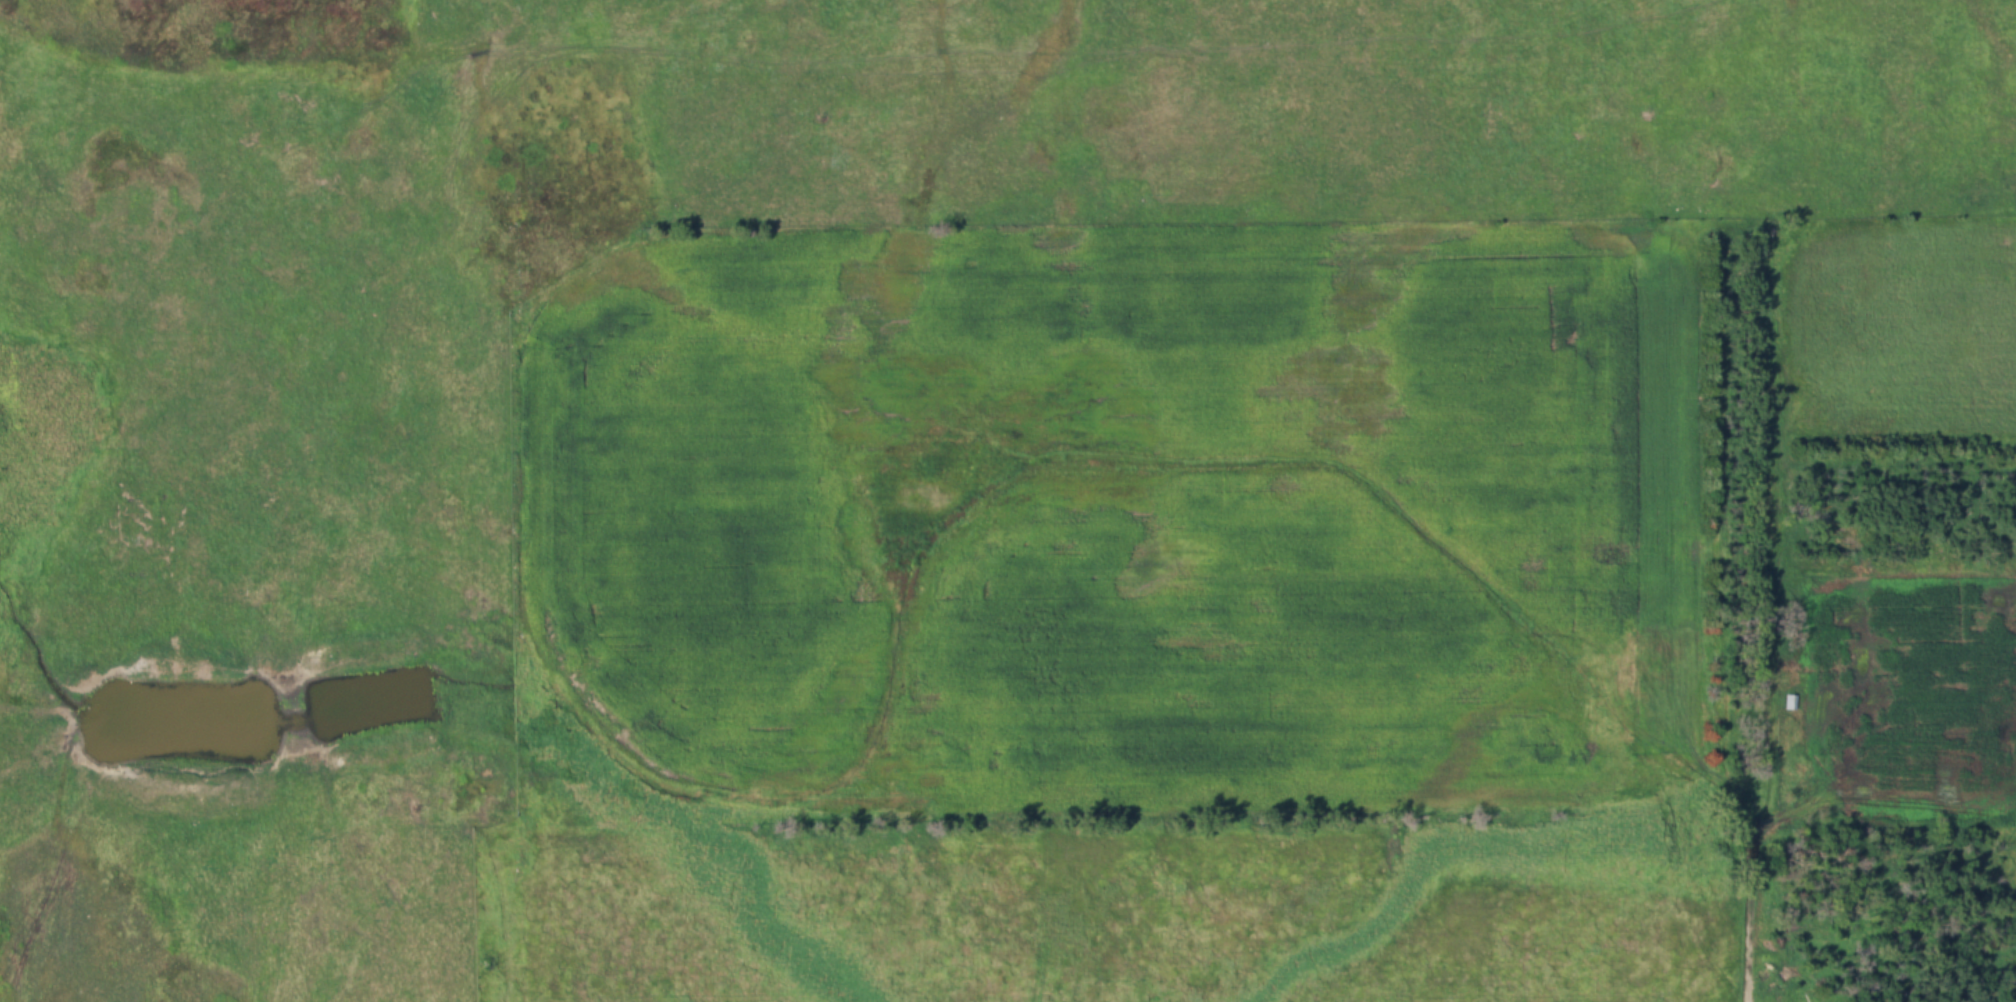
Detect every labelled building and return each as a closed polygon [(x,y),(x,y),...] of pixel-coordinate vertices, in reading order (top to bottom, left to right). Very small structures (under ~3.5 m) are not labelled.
[(1796,712),(1797,697),(1786,696),(1785,711),(1796,712)]
